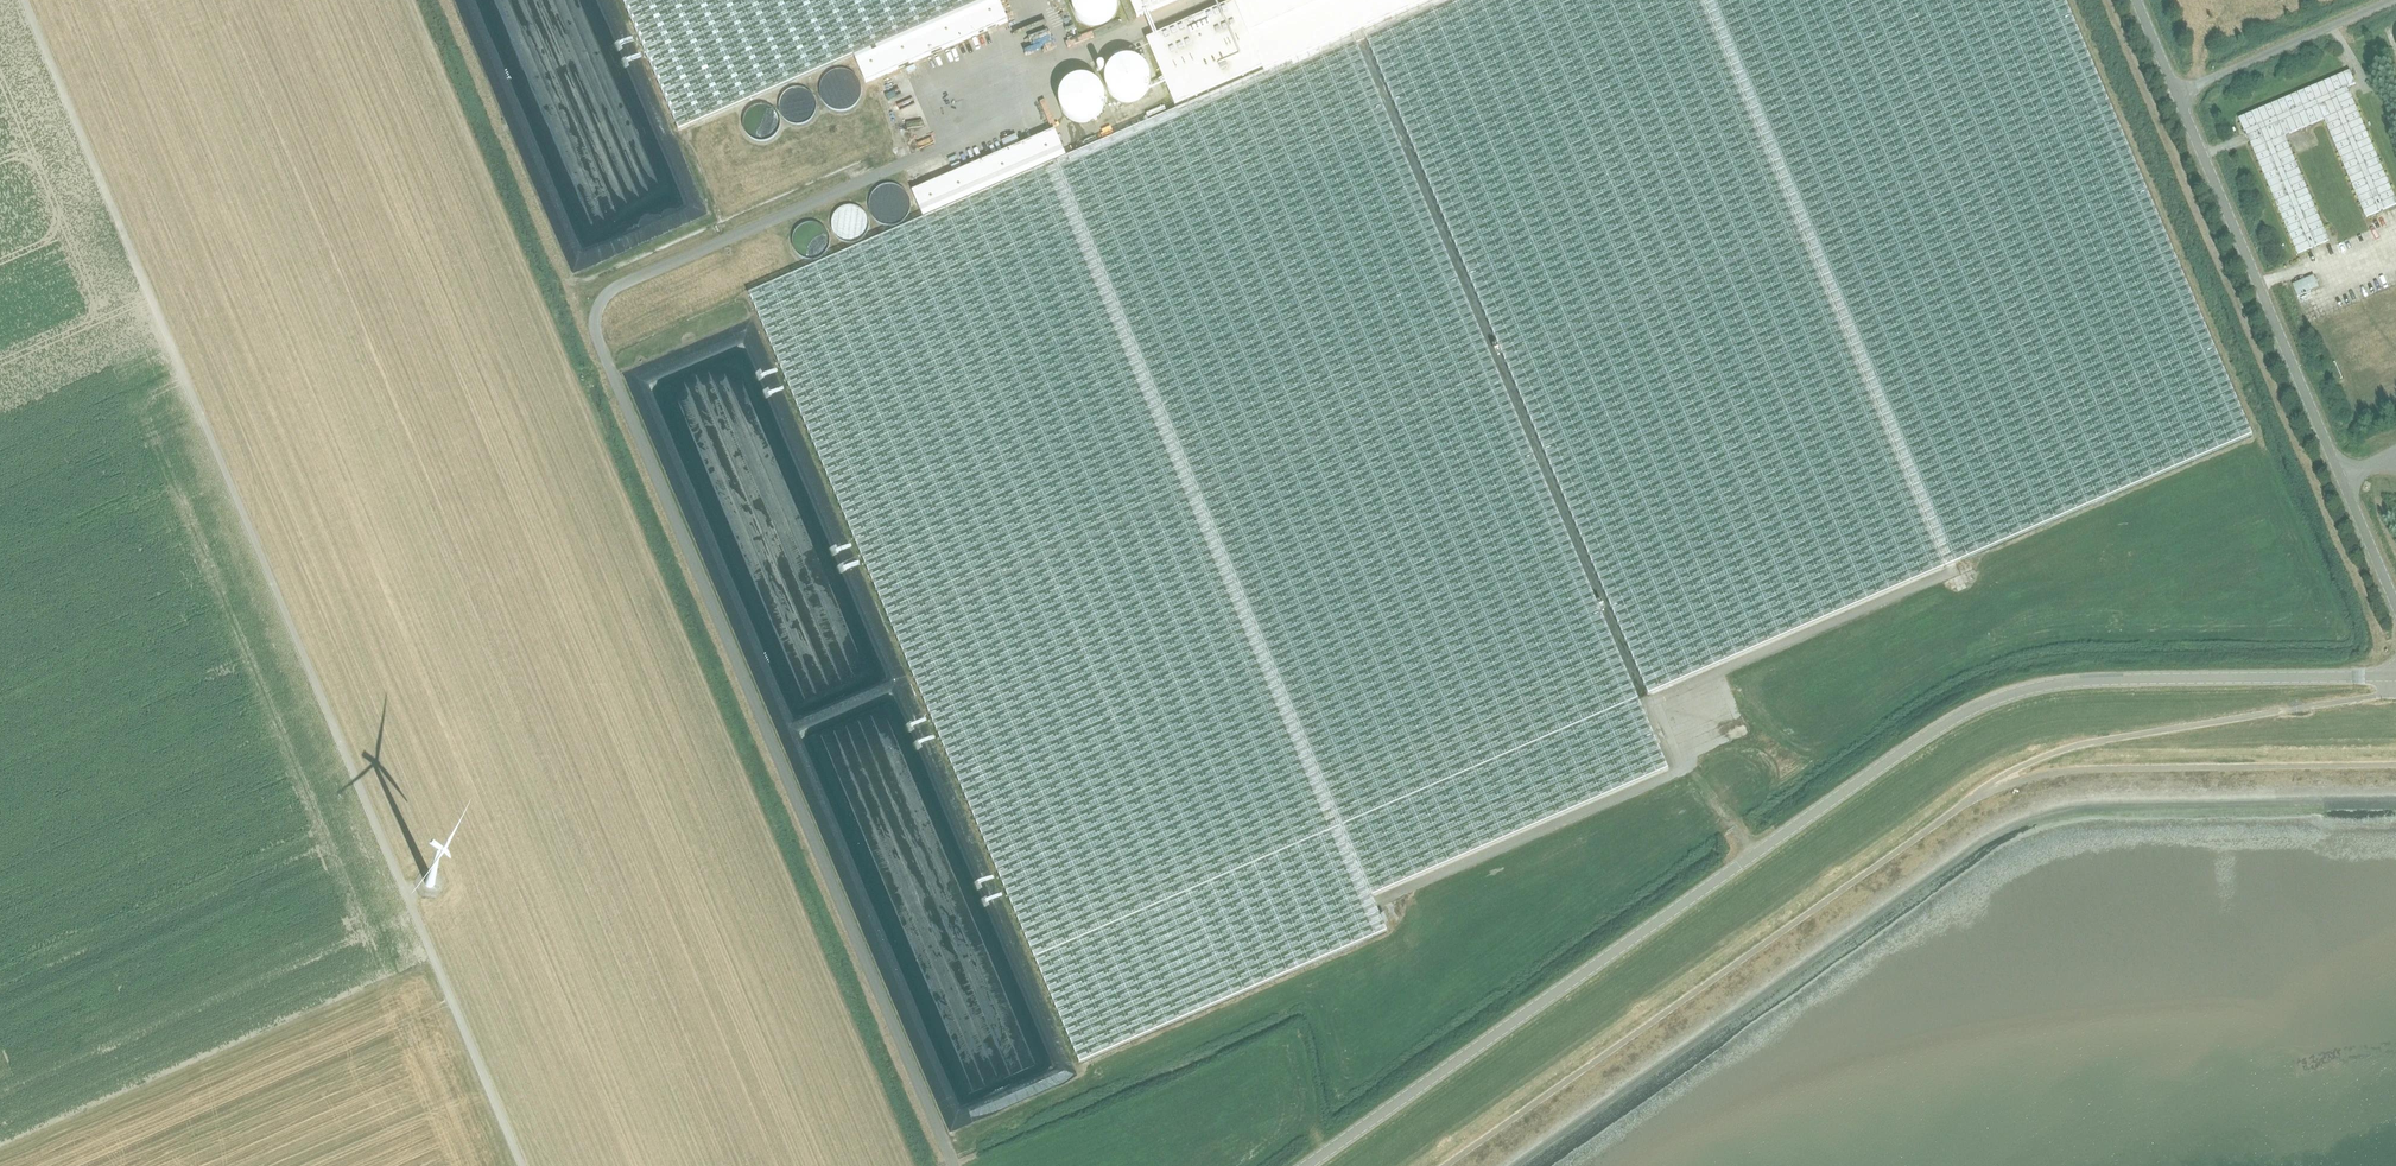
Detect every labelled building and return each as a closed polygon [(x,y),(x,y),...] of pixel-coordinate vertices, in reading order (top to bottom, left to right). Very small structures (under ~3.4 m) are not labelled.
[(679,131),(854,56),(866,83),(1008,22),(999,0),(623,0),(679,131)] [(1106,23),(1109,21),(1112,19),(1114,16),(1116,12),(1117,9),(1117,5),(1117,1),(1117,0),(1072,0),(1072,4),(1073,8),(1074,12),(1075,15),(1078,18),(1080,21),(1083,23),(1087,25),(1091,26),(1094,26),(1098,26),(1102,25),(1106,23)] [(1137,18),(1178,0),(1129,0),(1137,18)] [(1234,2),(1147,40),(1175,106),(1262,68),(1264,73),(1352,35),(1363,30),(1432,0),(1233,0),(1234,2)] [(1363,30),(1649,695),(2251,436),(2064,0),(1432,0),(1363,30)] [(1668,770),(1352,35),(1264,73),(1067,158),(1055,131),(912,192),(924,219),(749,294),(1080,1063),(1387,932),(1372,897),(1668,770)] [(1126,103),(1130,103),(1134,102),(1137,101),(1141,99),(1144,97),(1146,94),(1148,90),(1150,87),(1151,83),(1151,79),(1150,75),(1149,71),(1147,68),(1144,65),(1142,62),(1138,60),(1135,59),(1131,58),(1127,58),(1123,58),(1119,59),(1116,61),(1113,63),(1110,66),(1108,69),(1107,73),(1106,76),(1105,80),(1106,84),(1106,87),(1108,91),(1110,94),(1113,97),(1115,99),(1119,101),(1122,102),(1126,103)] [(2245,132),(2246,131),(2250,142),(2298,254),(2329,241),(2324,229),(2284,137),(2325,119),(2367,218),(2395,205),(2395,200),(2351,94),(2348,87),(2356,84),(2350,71),(2239,119),(2245,132)] [(863,95),(863,92),(863,88),(862,85),(860,81),(858,79),(855,76),(852,74),(845,73),(842,73),(838,74),(834,76),(831,78),(829,80),(827,84),(826,88),(825,91),(826,95),(827,98),(828,102),(831,105),(833,107),(837,109),(840,110),(844,111),(847,110),(852,109),(856,107),(858,105),(860,102),(862,98),(863,95)] [(1077,125),(1081,125),(1085,124),(1088,123),(1092,121),(1095,118),(1097,115),(1099,112),(1101,108),(1102,105),(1102,101),(1101,97),(1100,93),(1098,90),(1096,87),(1093,84),(1089,82),(1086,80),(1082,80),(1078,79),(1074,80),(1070,81),(1067,83),(1064,85),(1061,88),(1059,91),(1058,94),(1057,98),(1056,102),(1057,106),(1057,109),(1059,113),(1061,116),(1064,119),(1066,121),(1070,123),(1073,124),(1077,125)] [(819,109),(820,106),(819,102),(818,98),(816,95),(815,93),(812,91),(808,88),(805,87),(802,87),(798,87),(794,88),(791,89),(788,92),(785,95),(783,98),(782,102),(782,105),(782,109),(783,112),(784,116),(787,119),(789,121),(793,123),(797,124),(801,125),(804,124),(809,123),(812,121),(814,119),(817,116),(818,112),(819,109)] [(894,102),(907,97),(905,92),(892,97),(894,102)] [(1051,122),(1055,120),(1045,95),(1040,97),(1051,122)] [(781,127),(782,124),(781,120),(780,116),(778,113),(777,111),(774,109),(770,106),(767,105),(764,105),(760,105),(756,106),(753,108),(750,110),(747,113),(745,116),(744,120),(744,124),(744,127),(745,131),(747,135),(749,137),(751,139),(755,141),(758,142),(762,143),(765,143),(769,142),(773,140),(776,137),(778,135),(780,131),(781,127)] [(914,111),(900,115),(904,128),(918,124),(914,111)] [(911,210),(912,207),(911,203),(910,199),(909,196),(906,194),(904,192),(900,189),(895,188),(892,188),(890,188),(885,189),(881,192),(879,194),(876,198),(875,200),(874,204),(874,207),(874,210),(875,213),(877,217),(879,220),(882,222),(885,224),(889,225),(892,226),(896,225),(900,224),(904,222),(906,220),(909,217),(910,213),(911,210)] [(870,228),(870,225),(870,221),(869,217),(867,214),(866,212),(863,210),(859,207),(856,206),(852,206),(849,206),(845,207),(842,209),(838,211),(836,214),(834,217),(833,221),(833,225),(833,228),(834,231),(835,235),(838,238),(840,240),(843,242),(848,244),(851,244),(855,244),(859,242),(863,240),(865,238),(868,235),(869,231),(870,228)] [(831,245),(832,242),(831,238),(831,235),(829,232),(826,228),(824,226),(821,224),(818,223),(814,223),(811,223),(807,224),(803,226),(800,228),(797,231),(796,234),(794,237),(794,241),(794,245),(795,248),(796,251),(799,254),(801,257),(806,259),(809,260),(812,261),(815,260),(820,259),(823,258),(826,255),(829,252),(830,249),(831,245)] [(2297,292),(2318,285),(2314,272),(2293,279),(2297,292)]
